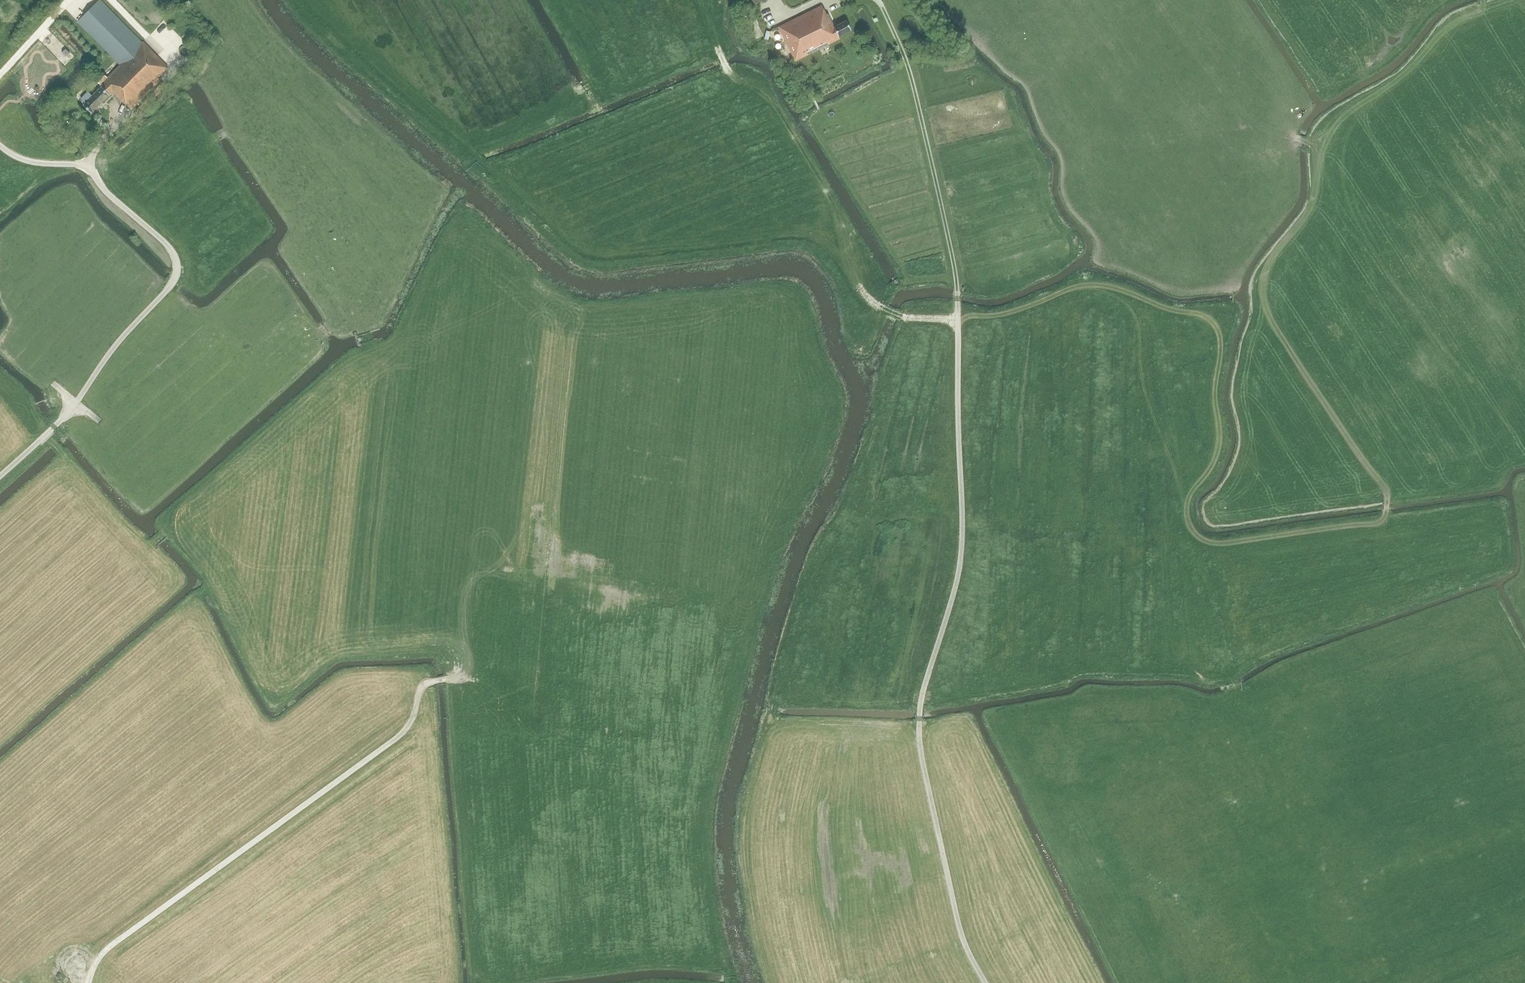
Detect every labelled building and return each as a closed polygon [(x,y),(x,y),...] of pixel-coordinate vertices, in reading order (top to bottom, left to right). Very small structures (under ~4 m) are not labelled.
[(169,67),(144,42),(143,43),(101,0),(88,0),(72,16),(120,65),(107,77),(102,72),(95,79),(100,84),(99,85),(101,86),(92,95),(88,92),(81,99),(85,103),(84,105),(92,113),(113,92),(122,101),(123,100),(132,109),(161,79),(159,77),(169,67)] [(133,1),(132,0),(103,0),(120,16),(133,1)] [(839,36),(851,30),(847,21),(834,27),(828,14),(826,15),(822,5),(779,27),(793,55),(795,61),(840,39),(839,36)] [(27,154),(31,143),(21,139),(17,149),(27,154)] [(34,143),(31,154),(42,158),(45,147),(34,143)]
